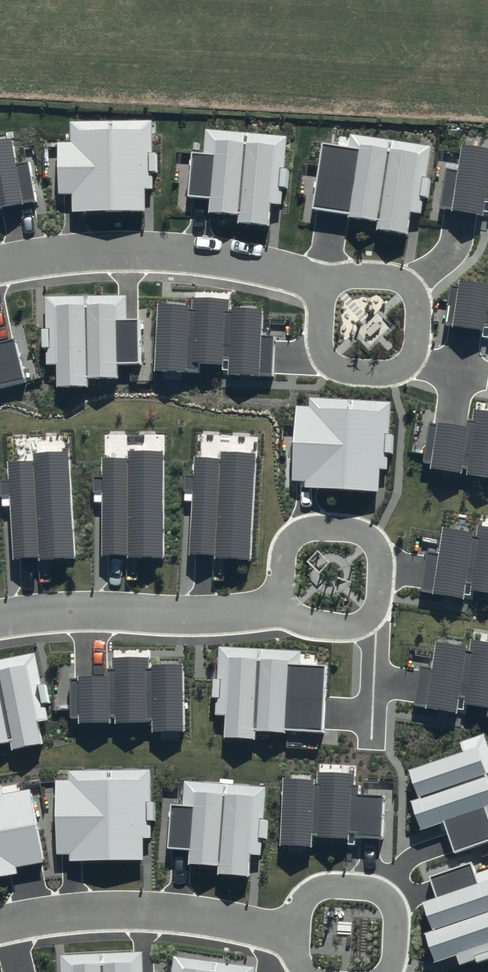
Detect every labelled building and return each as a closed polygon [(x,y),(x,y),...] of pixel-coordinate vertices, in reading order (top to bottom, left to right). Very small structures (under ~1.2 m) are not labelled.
[(150,121),(70,122),(70,142),(57,142),(58,193),(71,193),(71,211),(144,211),(144,188),(152,188),(152,171),(156,171),(156,152),(150,152),(150,121)] [(203,153),(191,152),(187,196),(211,198),(209,211),(239,213),(238,222),(268,224),(270,202),(281,203),(283,188),(288,189),(289,168),(284,168),(287,136),(205,129),(203,153)] [(348,148),(323,144),(314,206),(350,211),(349,216),(377,220),(376,230),(408,235),(411,212),(421,214),(424,198),(429,199),(432,178),(427,177),(432,145),(350,134),(348,148)] [(36,201),(29,159),(16,162),(12,138),(0,140),(0,208),(36,201)] [(445,167),(439,209),(487,216),(487,148),(460,144),(456,169),(445,167)] [(458,279),(457,285),(450,284),(444,324),(487,331),(487,284),(458,279)] [(126,296),(45,297),(46,364),(56,364),(56,387),(88,386),(88,377),(116,377),(116,363),(139,363),(139,319),(126,319),(126,296)] [(188,305),(156,303),(153,369),(198,371),(199,361),(224,362),(224,373),(273,375),(275,335),(261,334),(263,310),(229,308),(229,299),(188,297),(188,305)] [(24,380),(14,338),(0,341),(0,385),(24,380)] [(390,402),(309,397),(308,406),(295,406),(291,481),(304,482),(304,487),(378,491),(379,469),(386,469),(390,402)] [(474,410),(473,421),(467,420),(466,426),(427,421),(422,463),(429,464),(428,470),(487,478),(487,412),(474,410)] [(75,558),(68,449),(31,451),(31,459),(5,460),(7,481),(0,481),(1,495),(8,495),(12,558),(37,557),(37,560),(75,558)] [(251,561),(257,452),(219,450),(219,458),(194,457),(193,477),(185,477),(184,490),(192,491),(189,555),(214,556),(214,559),(251,561)] [(163,560),(165,451),(127,451),(127,459),(102,458),(102,478),(94,478),(94,492),(102,492),(101,556),(126,556),(126,560),(163,560)] [(442,528),(438,554),(425,552),(419,591),(472,599),(473,591),(487,593),(487,527),(478,525),(477,533),(442,528)] [(437,641),(433,667),(420,665),(414,705),(467,712),(468,704),(487,707),(487,641),(473,639),(471,646),(437,641)] [(301,651),(218,646),(214,715),(223,715),(222,739),(255,741),(256,731),(284,733),(284,729),(321,731),(325,667),(300,665),(301,651)] [(35,651),(0,658),(0,743),(11,741),(12,748),(42,742),(38,722),(49,720),(35,651)] [(185,731),(182,664),(149,665),(149,656),(113,657),(114,676),(69,677),(70,716),(79,715),(79,723),(152,720),(152,732),(185,731)] [(408,769),(418,799),(410,802),(420,830),(443,822),(454,853),(487,841),(487,748),(483,734),(459,742),(462,751),(408,769)] [(151,769),(68,769),(68,780),(56,780),(56,854),(69,854),(69,860),(142,860),(142,838),(151,838),(151,769)] [(317,781),(283,779),(280,846),(311,848),(312,835),(383,838),(385,796),(359,794),(360,783),(353,783),(353,774),(318,772),(317,781)] [(266,787),(184,781),(182,804),(170,803),(167,847),(190,849),(189,863),(217,865),(217,873),(249,875),(250,854),(261,855),(266,787)] [(30,788),(3,793),(1,783),(0,784),(0,876),(16,873),(15,867),(43,862),(30,788)] [(475,875),(471,862),(429,877),(436,897),(422,902),(432,929),(424,932),(434,962),(456,955),(460,965),(487,955),(487,871),(475,875)] [(60,955),(61,971),(143,971),(142,952),(60,955)] [(174,957),(172,971),(253,971),(254,967),(174,957)]
